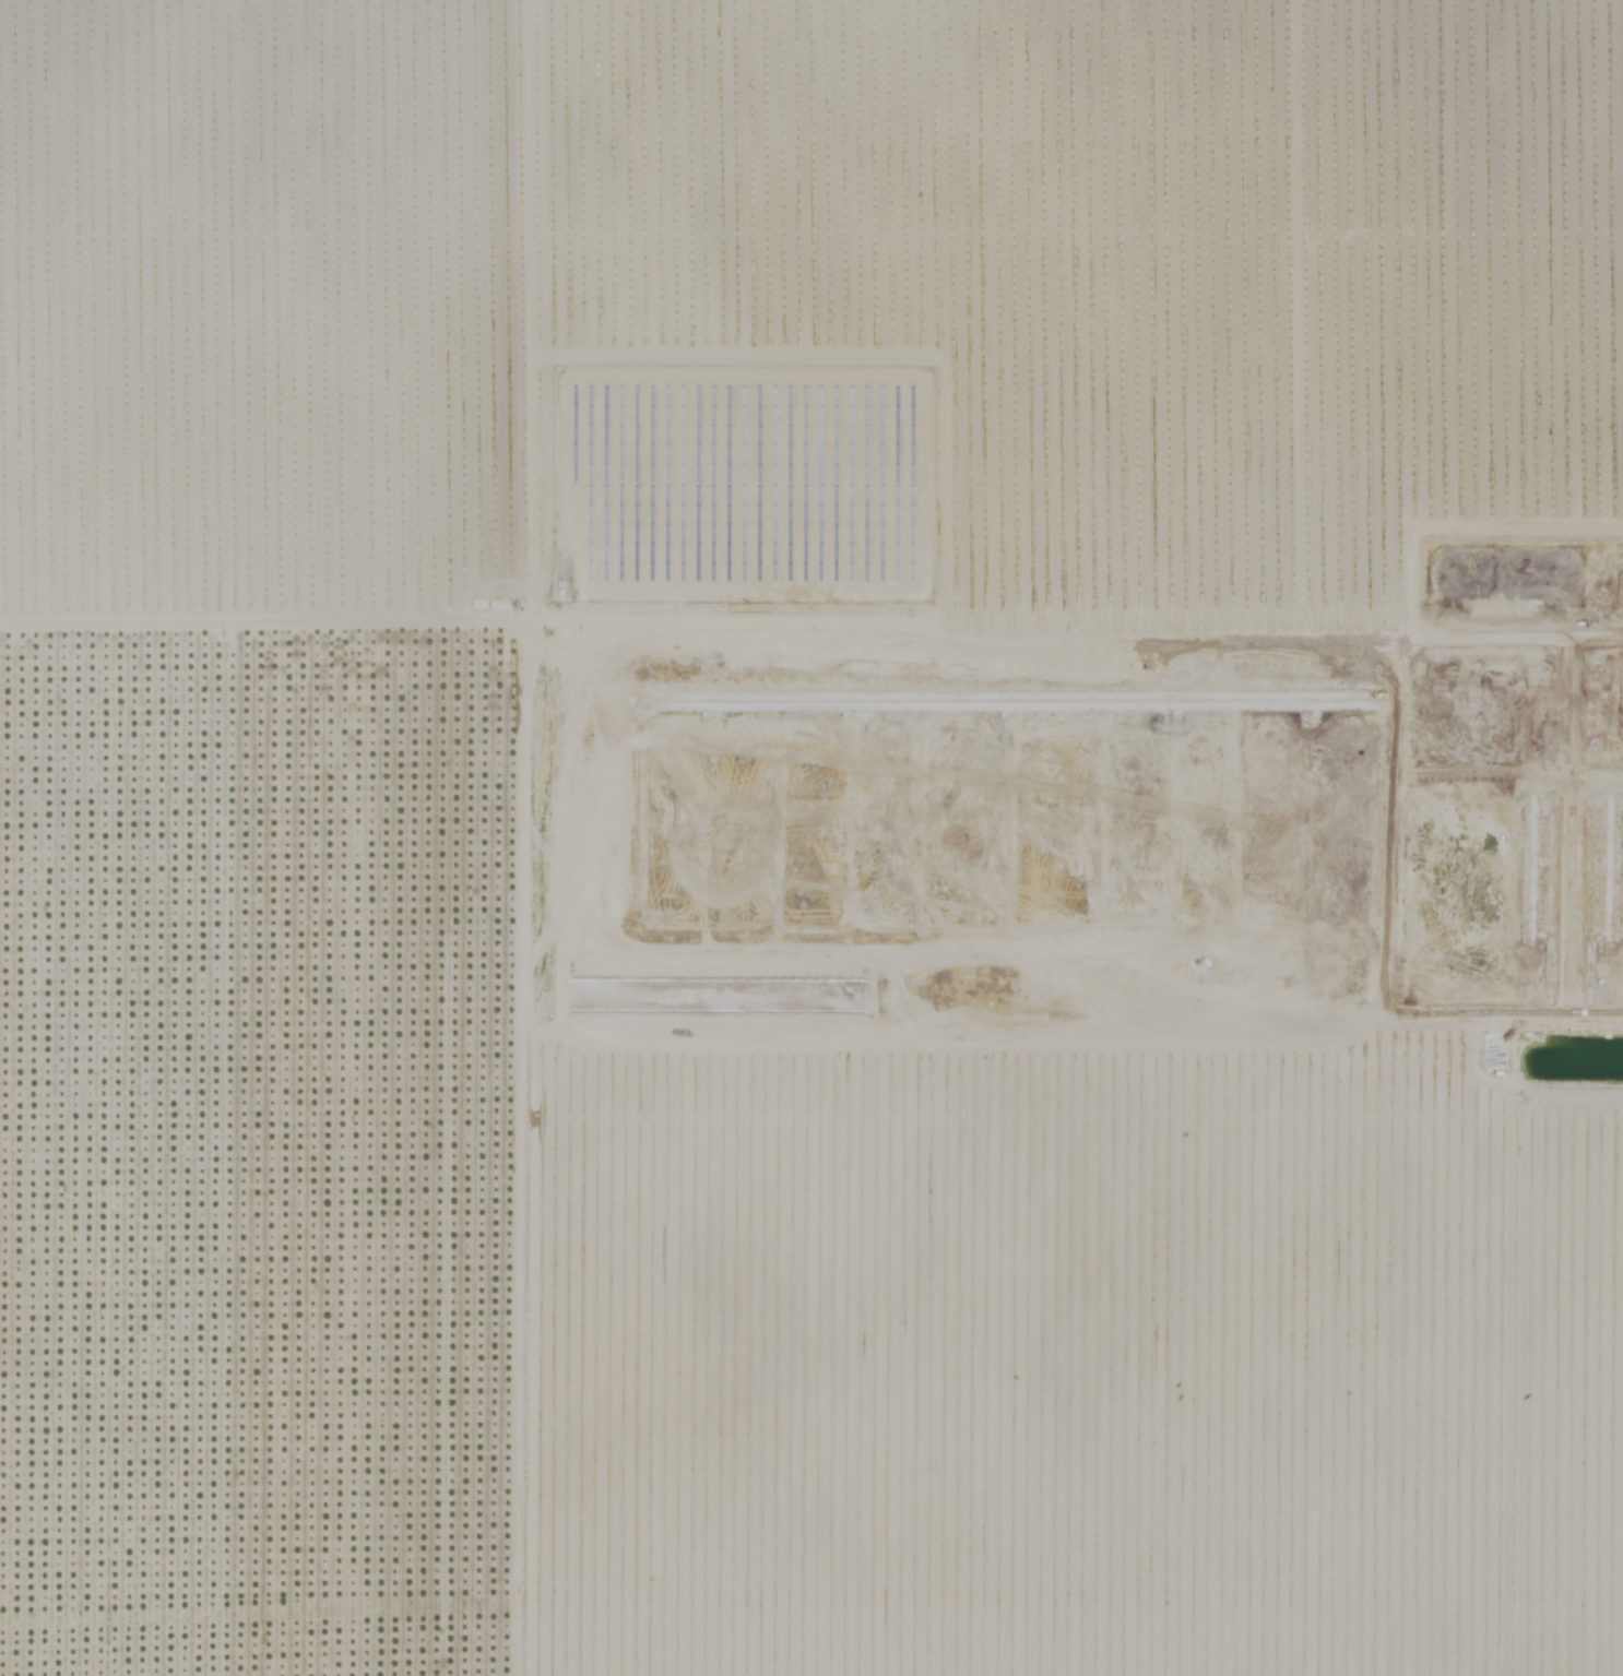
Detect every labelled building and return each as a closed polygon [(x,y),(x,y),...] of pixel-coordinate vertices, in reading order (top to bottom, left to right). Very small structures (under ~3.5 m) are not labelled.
[(1614,660),(1615,756),(1622,756),(1622,660),(1614,660)] [(1512,765),(1527,765),(1527,709),(1513,709),(1512,765)] [(1529,855),(1529,835),(1520,835),(1520,872),(1529,872),(1529,864),(1535,872),(1535,931),(1550,931),(1549,1001),(1588,1001),(1588,992),(1592,989),(1588,983),(1590,982),(1590,804),(1594,804),(1594,822),(1596,821),(1605,821),(1605,799),(1598,799),(1593,803),(1593,782),(1551,782),(1551,793),(1533,793),(1537,798),(1537,849),(1529,855)]
